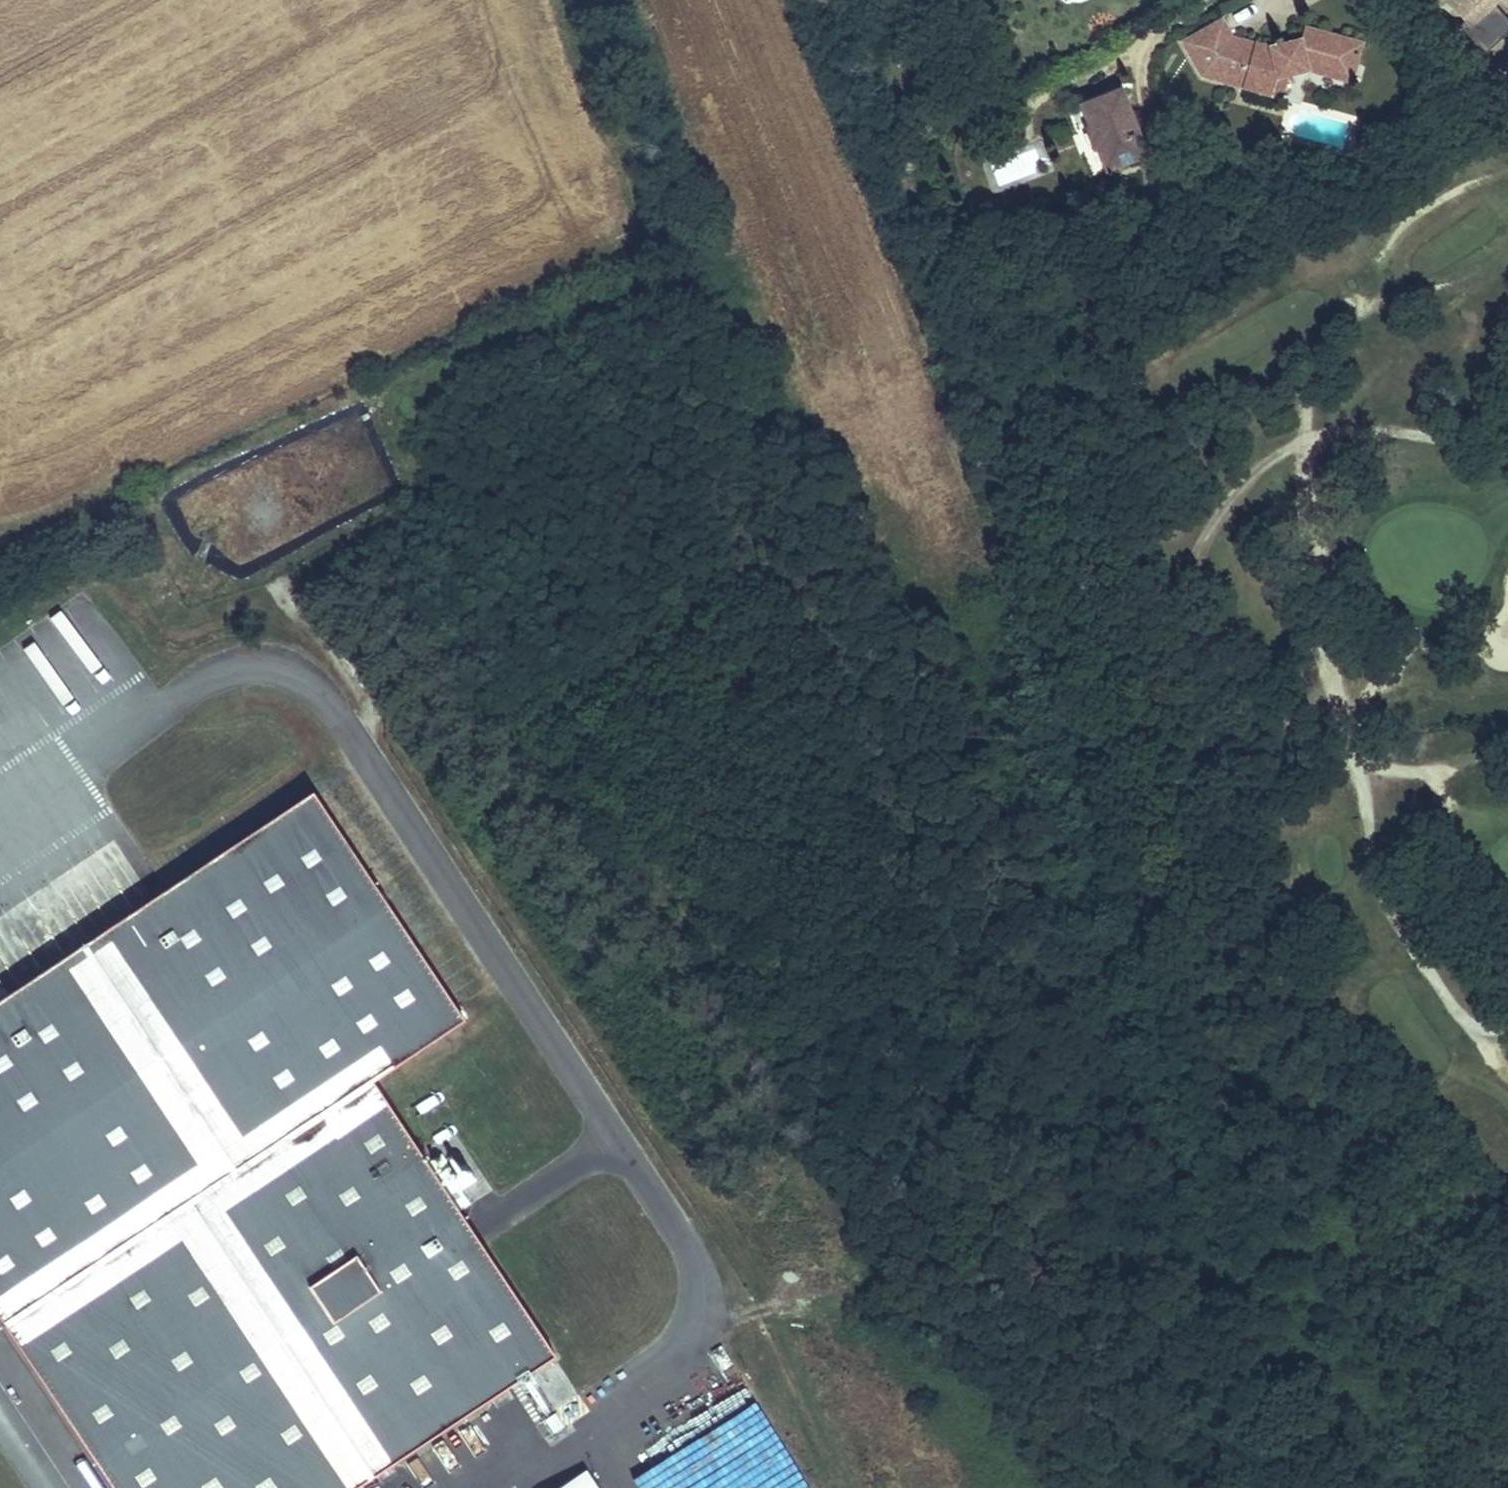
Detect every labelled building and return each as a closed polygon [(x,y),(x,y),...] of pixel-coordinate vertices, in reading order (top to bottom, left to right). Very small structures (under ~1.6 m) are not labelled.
[(1489,43),(1507,26),(1507,0),(1452,0),(1489,43)] [(1350,83),(1360,42),(1302,28),(1298,42),(1273,49),(1226,36),(1221,25),(1187,40),(1205,79),(1282,100),(1310,72),(1350,83)] [(1310,72),(1282,100),(1304,105),(1310,85),(1348,94),(1350,83),(1310,72)] [(1151,156),(1126,91),(1087,105),(1095,128),(1089,130),(1096,151),(1103,148),(1111,170),(1151,156)] [(0,996),(0,1316),(115,1487),(349,1487),(553,1353),(370,1078),(462,1017),(311,790),(0,996)] [(755,1391),(624,1458),(639,1487),(805,1487),(755,1391)] [(556,1414),(540,1423),(549,1437),(564,1428),(556,1414)] [(589,1463),(549,1487),(604,1487),(589,1463)]
